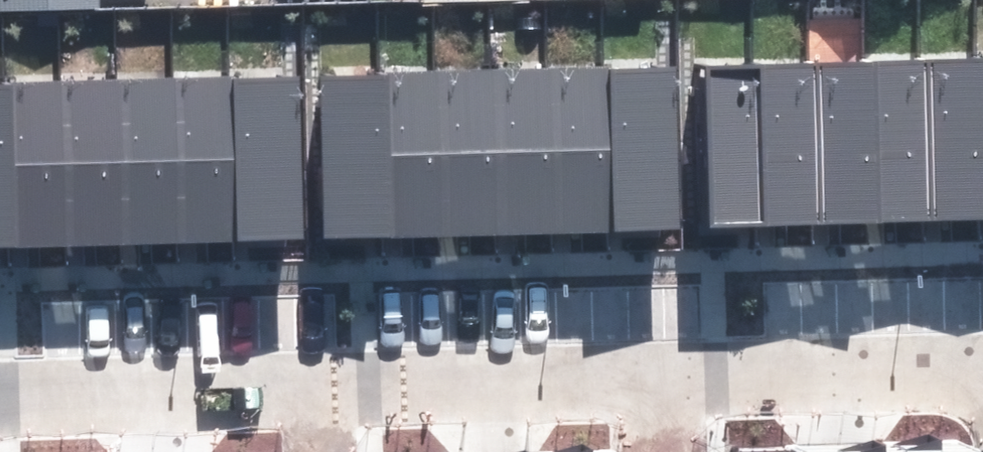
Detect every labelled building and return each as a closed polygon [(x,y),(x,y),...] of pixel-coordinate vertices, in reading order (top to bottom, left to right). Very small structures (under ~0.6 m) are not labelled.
[(982,216),(982,55),(932,57),(938,218),(982,216)] [(879,220),(938,218),(932,57),(873,59),(879,220)] [(820,222),(879,220),(873,59),(814,61),(820,222)] [(761,224),(820,222),(814,61),(755,63),(761,224)] [(702,227),(761,224),(755,63),(696,65),(702,227)] [(612,229),(671,227),(665,66),(606,68),(612,229)] [(553,232),(612,229),(606,68),(547,70),(553,232)] [(494,234),(553,232),(547,70),(488,73),(494,234)] [(435,236),(494,234),(488,73),(429,75),(435,236)] [(376,238),(435,236),(429,75),(370,77),(376,238)] [(243,240),(302,238),(296,76),(237,79),(243,240)] [(317,240),(376,238),(370,77),(311,79),(317,240)] [(184,242),(243,240),(237,79),(178,81),(184,242)] [(125,244),(184,242),(178,81),(119,83),(125,244)] [(66,246),(125,244),(119,83),(60,85),(66,246)] [(7,248),(66,246),(60,85),(1,87),(7,248)] [(779,430),(780,451),(955,451),(955,427),(779,430)] [(425,440),(425,451),(601,451),(601,436),(425,440)]
